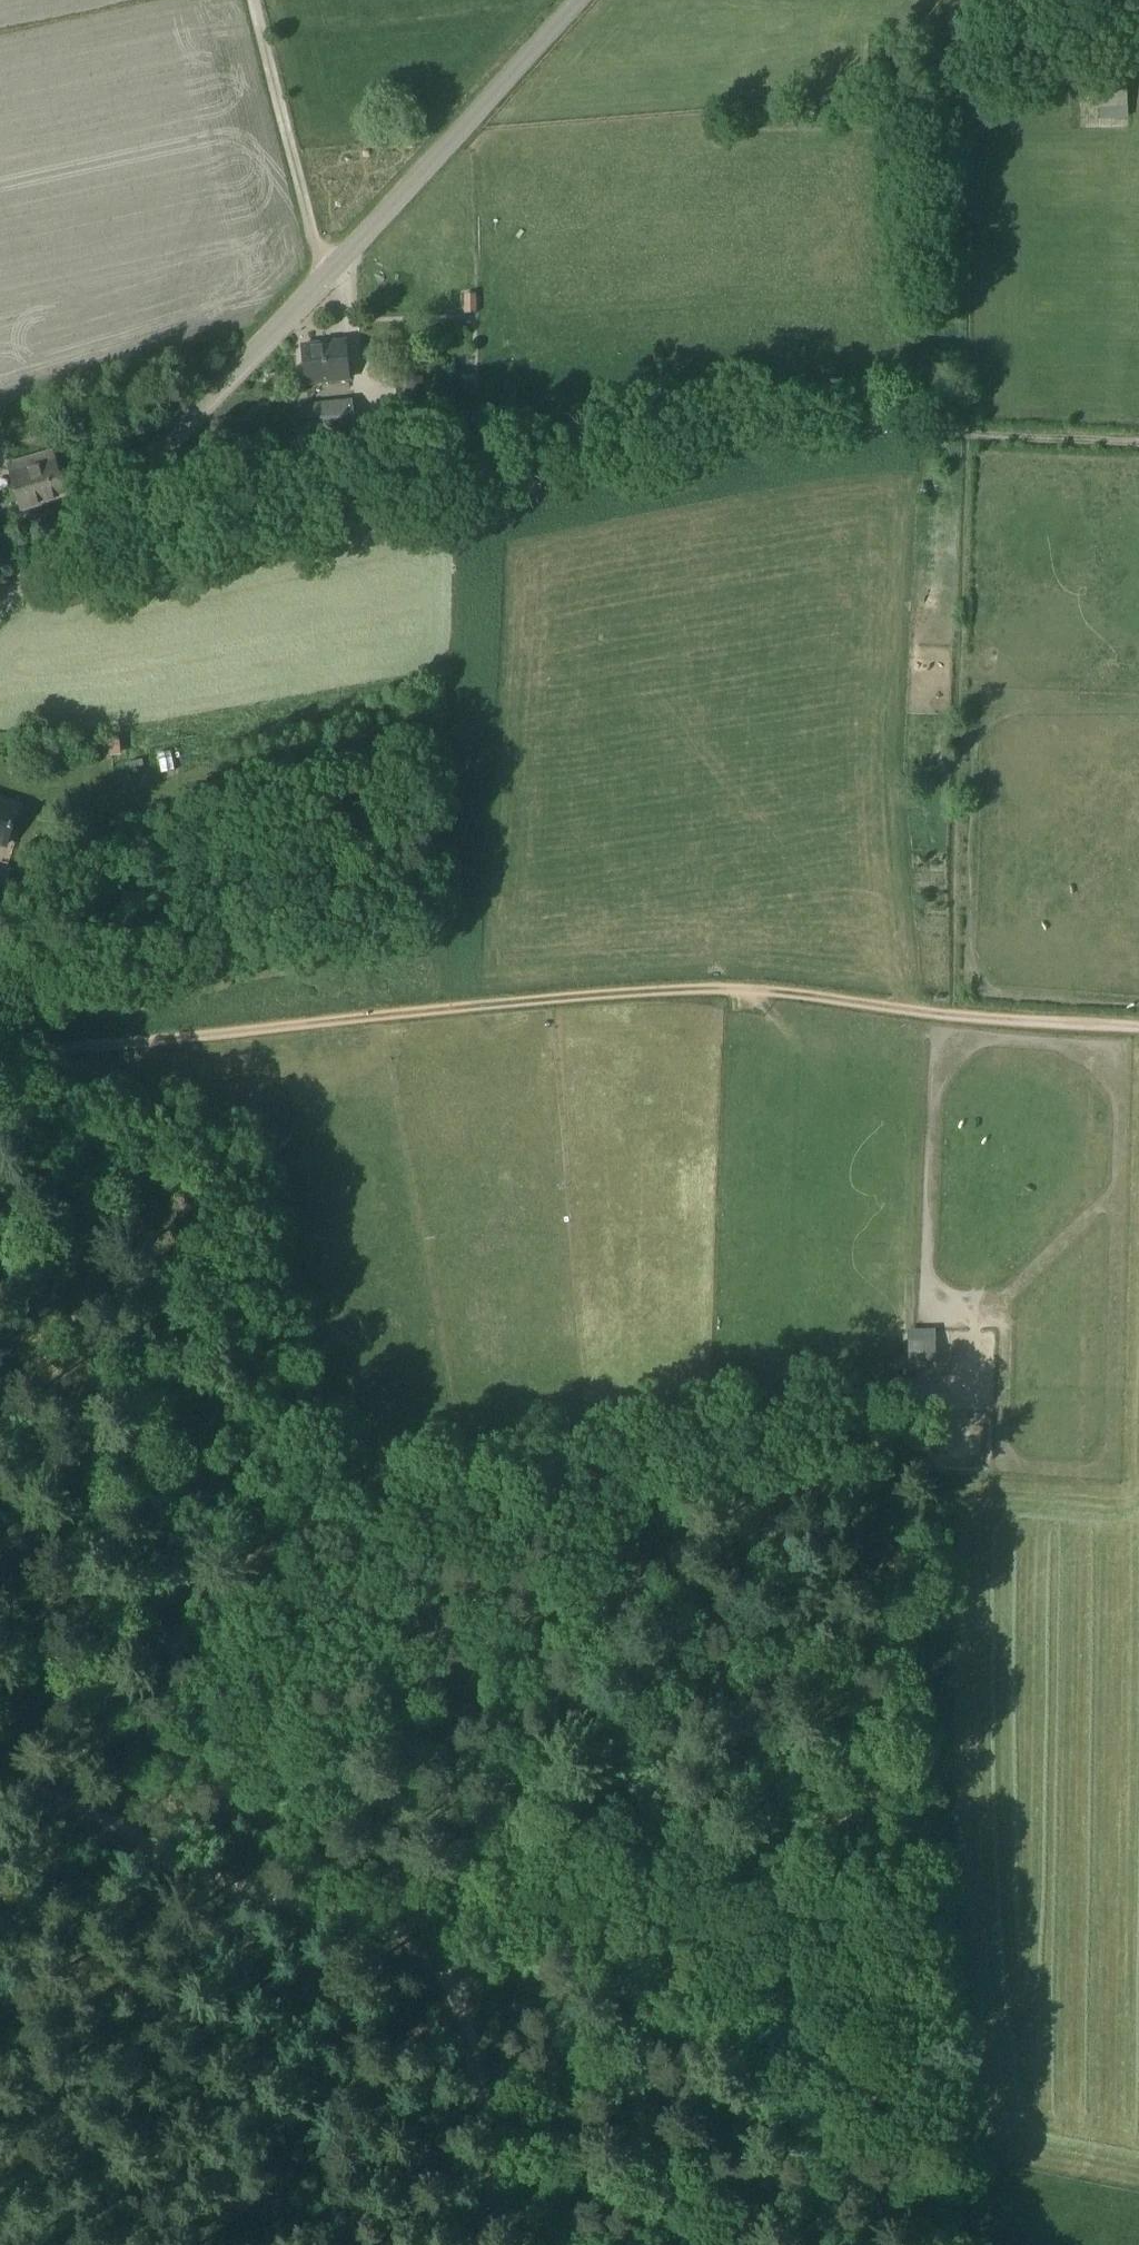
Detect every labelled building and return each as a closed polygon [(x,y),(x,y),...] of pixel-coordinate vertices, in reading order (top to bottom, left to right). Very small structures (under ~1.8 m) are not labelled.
[(991,11),(998,17),(1011,0),(985,0),(982,4),(991,11)] [(1099,108),(1127,107),(1125,77),(1098,78),(1099,108)] [(463,296),(464,315),(477,315),(476,295),(463,296)] [(305,384),(348,380),(345,342),(301,346),(305,384)] [(310,433),(353,429),(351,402),(307,407),(310,433)] [(412,423),(399,425),(401,438),(414,437),(412,423)] [(8,464),(15,489),(8,491),(10,497),(5,498),(7,503),(18,500),(21,511),(65,498),(54,461),(33,467),(30,457),(8,464)] [(119,738),(101,739),(103,756),(121,755),(119,738)] [(17,807),(0,802),(0,833),(8,836),(17,807)] [(938,1371),(938,1341),(910,1342),(910,1371),(938,1371)]
